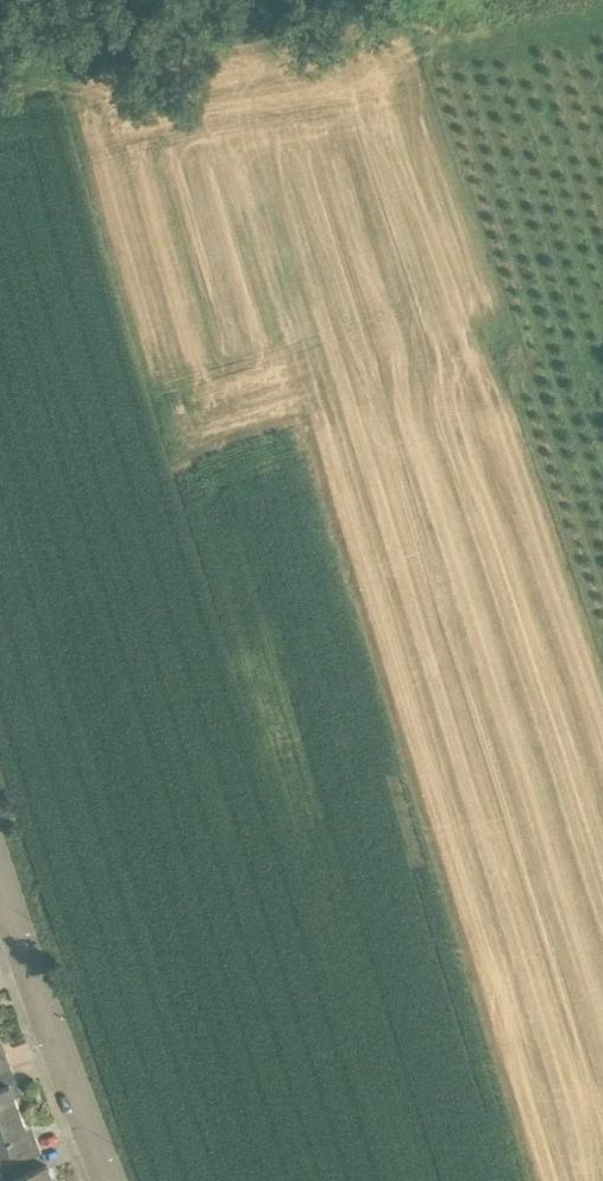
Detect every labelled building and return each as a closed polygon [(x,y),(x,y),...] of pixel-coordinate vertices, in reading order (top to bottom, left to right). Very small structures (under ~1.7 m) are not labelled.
[(11,1066),(6,1052),(0,1054),(0,1070),(11,1066)] [(0,1070),(0,1118),(20,1111),(10,1084),(17,1082),(11,1066),(0,1070)] [(12,1162),(42,1152),(36,1137),(30,1140),(20,1111),(0,1118),(0,1167),(12,1162)] [(46,1164),(5,1180),(0,1168),(0,1180),(53,1180),(46,1164)]
